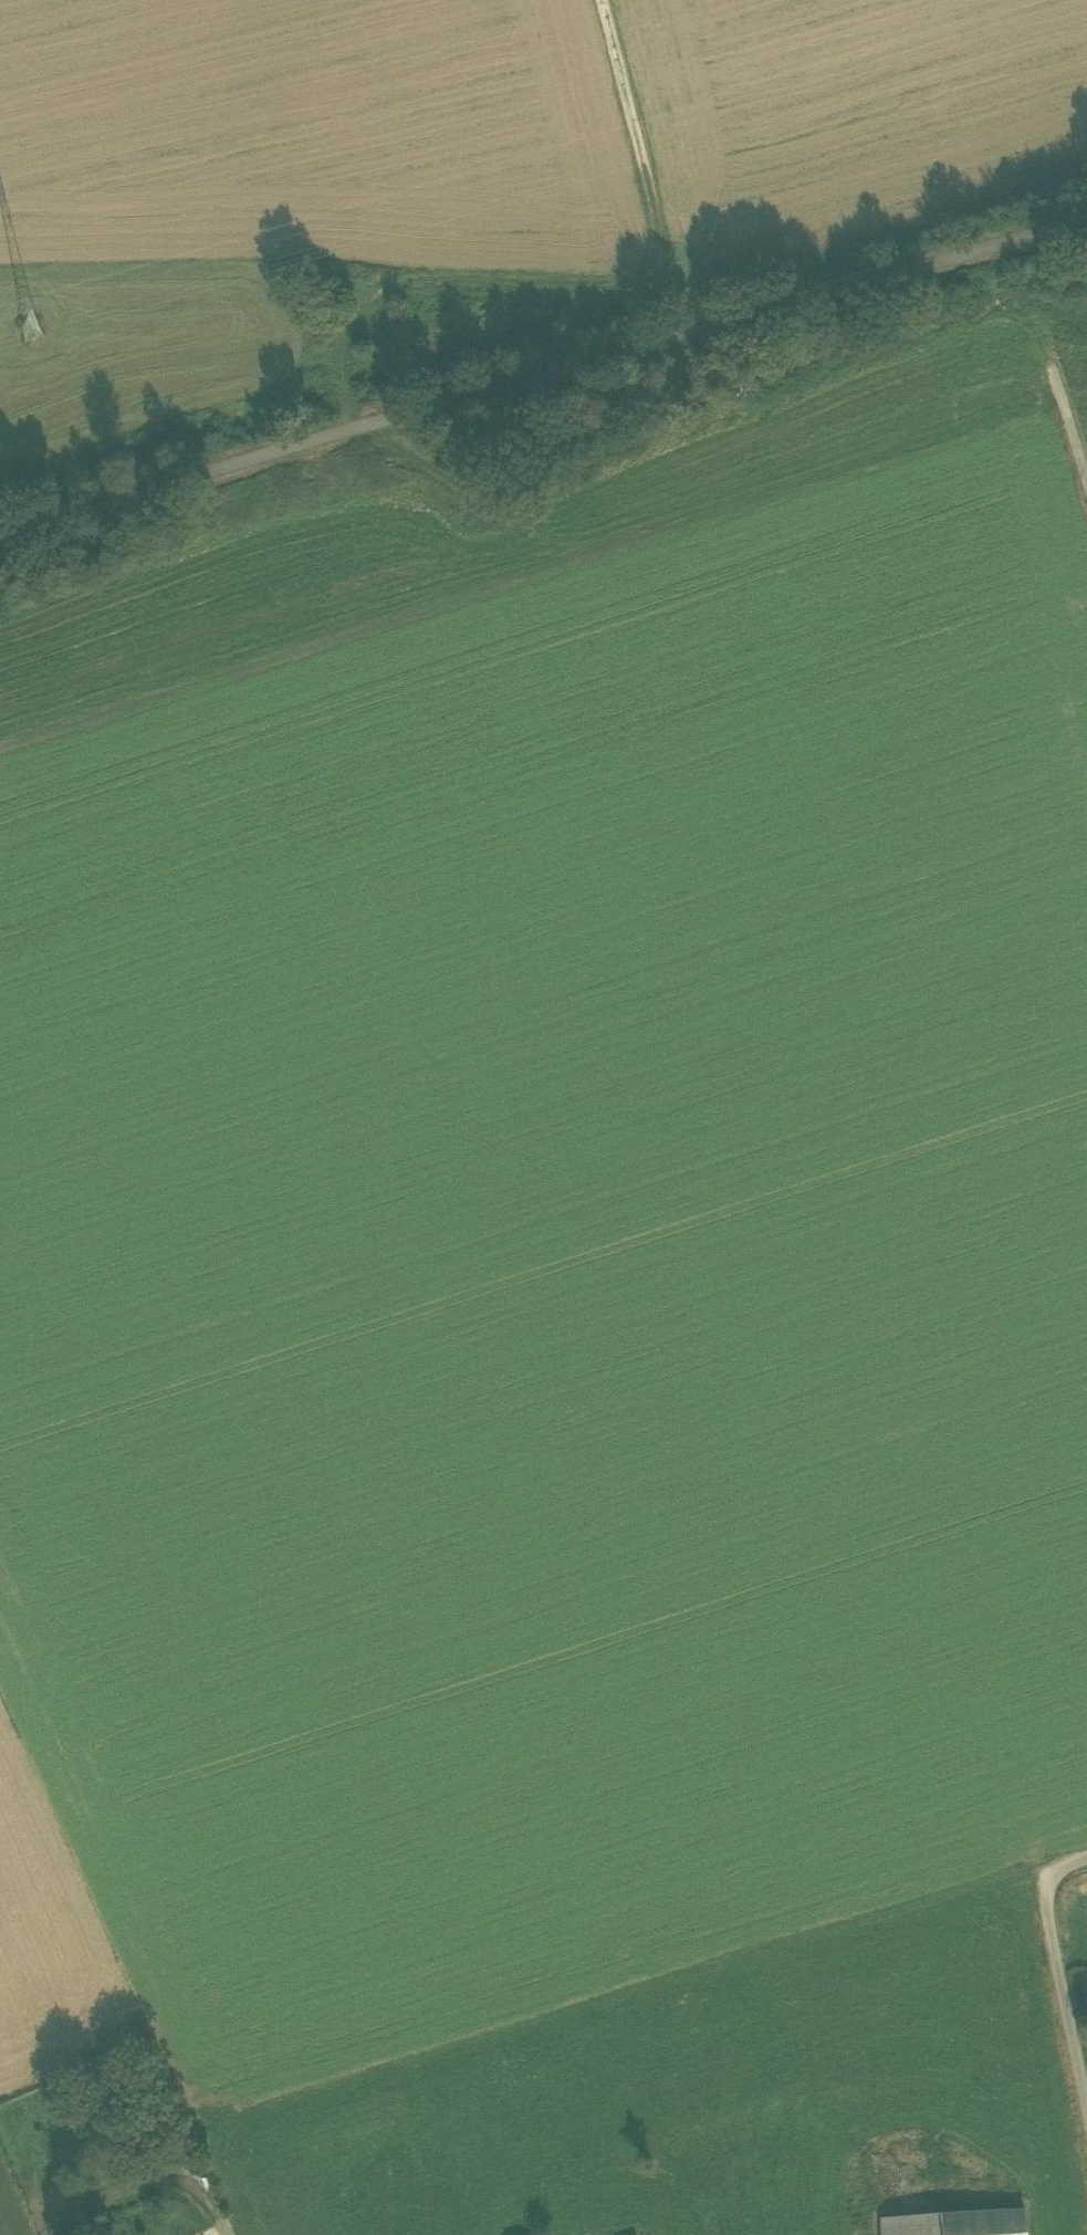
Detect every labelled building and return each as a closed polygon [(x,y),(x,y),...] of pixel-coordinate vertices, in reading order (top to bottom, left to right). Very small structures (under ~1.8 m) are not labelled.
[(940,2215),(942,2234),(1027,2234),(1025,2210),(940,2215)] [(940,2215),(933,2215),(881,2219),(882,2234),(942,2234),(940,2215)]
